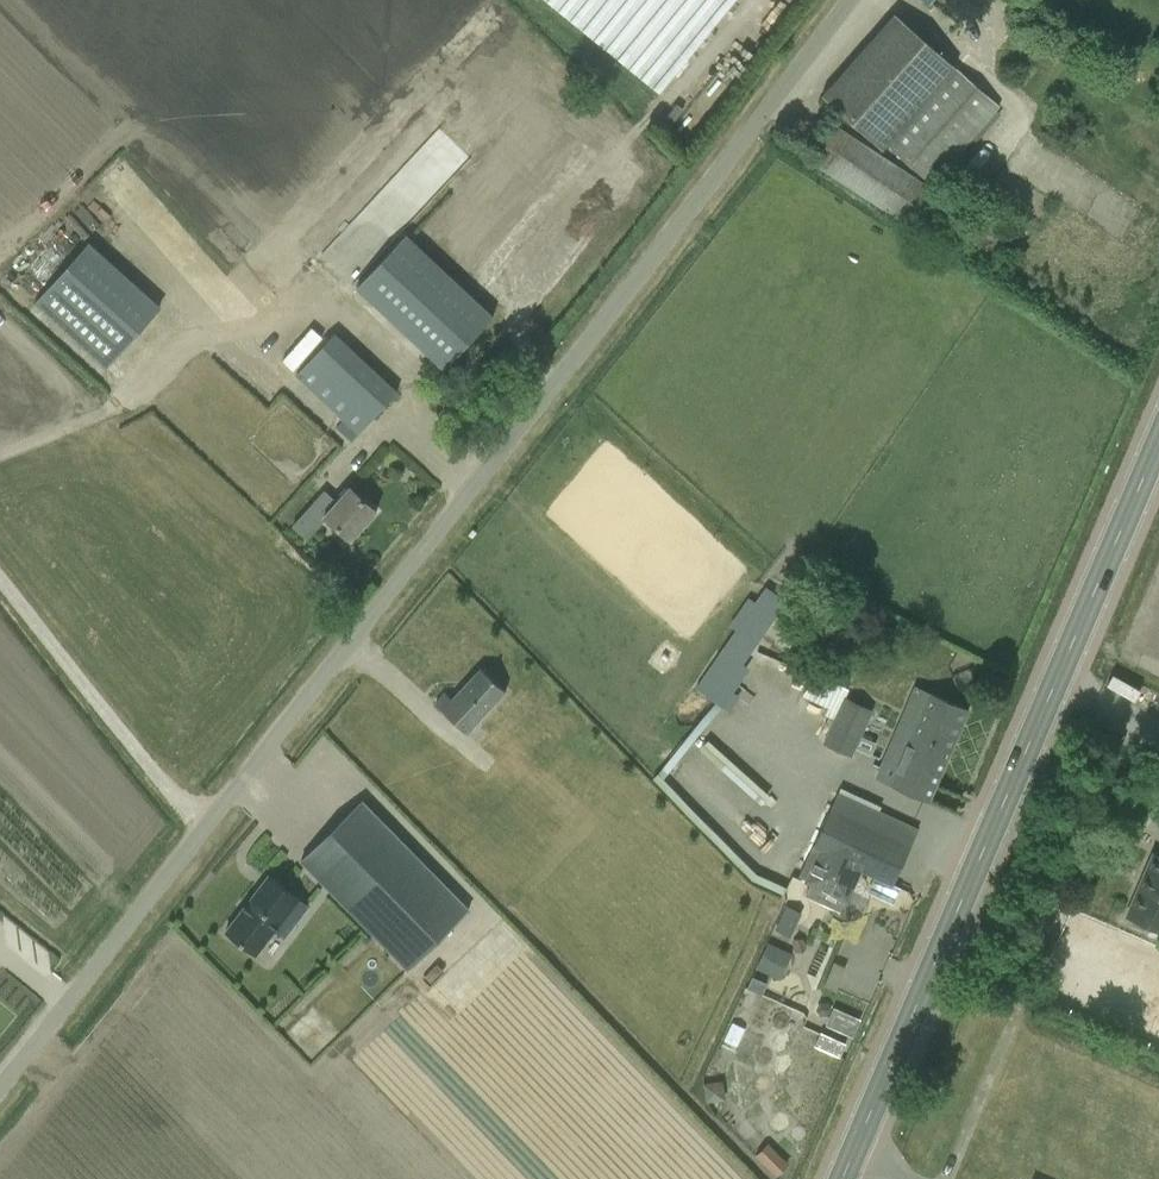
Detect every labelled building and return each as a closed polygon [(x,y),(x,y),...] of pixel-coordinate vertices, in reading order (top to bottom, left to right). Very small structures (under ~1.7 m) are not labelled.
[(658,92),(733,0),(545,0),(658,92)] [(894,14),(821,96),(839,112),(883,151),(888,145),(932,183),(936,187),(1000,115),(996,111),(999,107),(912,30),(894,14)] [(943,198),(855,140),(835,127),(812,162),(832,175),(920,233),(943,198)] [(437,142),(369,227),(382,236),(405,207),(423,222),(468,166),(437,142)] [(493,317),(475,301),(407,237),(358,289),(426,353),(444,369),(493,317)] [(160,308),(87,242),(32,304),(105,370),(160,308)] [(335,338),(296,381),(341,421),(334,429),(350,444),(396,393),(379,377),(335,338)] [(352,540),(351,539),(374,513),(375,513),(376,512),(349,488),(336,503),(323,492),(311,505),(351,541),(352,540)] [(785,605),(763,589),(719,654),(741,668),(785,605)] [(832,619),(828,612),(816,614),(819,622),(832,619)] [(434,705),(466,734),(505,692),(481,669),(451,700),(444,693),(434,705)] [(811,697),(819,680),(802,671),(793,688),(811,697)] [(885,759),(876,779),(906,791),(928,801),(968,710),(946,700),(929,693),(898,765),(885,759)] [(872,711),(843,698),(821,743),(850,757),(872,711)] [(860,872),(892,886),(915,831),(835,795),(811,850),(817,852),(809,867),(803,864),(796,880),(847,903),(860,872)] [(753,828),(789,848),(808,815),(779,799),(770,814),(763,811),(753,828)] [(407,970),(467,911),(361,802),(301,861),(407,970)] [(1153,854),(1126,917),(1158,931),(1158,857),(1153,854)] [(268,876),(224,932),(255,956),(287,914),(296,921),(308,906),(268,876)] [(787,984),(802,953),(785,945),(770,976),(787,984)] [(760,1157),(774,1145),(758,1124),(743,1135),(760,1157)] [(782,1178),(788,1178),(798,1168),(776,1148),(763,1162),(782,1178)]
